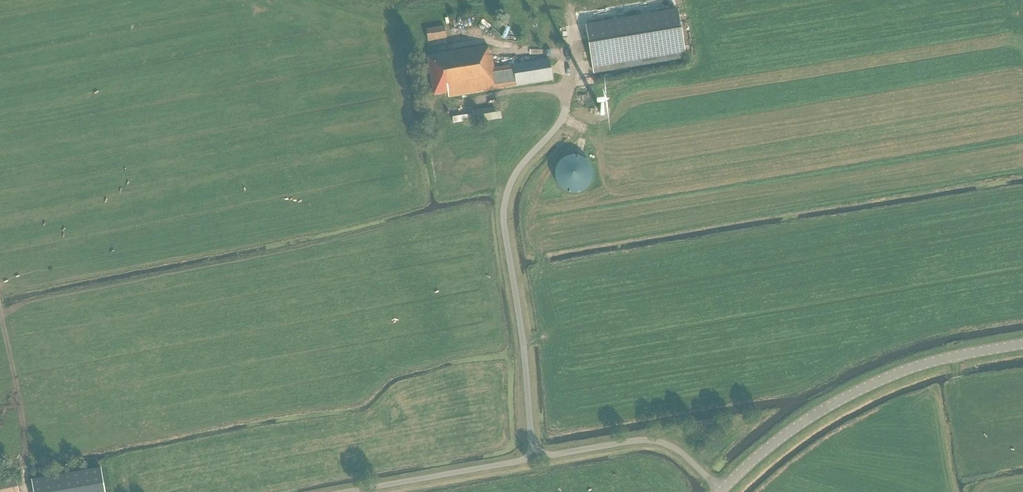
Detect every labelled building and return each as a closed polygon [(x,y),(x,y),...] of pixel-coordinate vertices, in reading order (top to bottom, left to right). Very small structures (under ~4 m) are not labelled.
[(679,9),(586,24),(594,74),(613,71),(612,65),(686,53),(679,9)] [(444,26),(426,29),(428,41),(446,38),(444,26)] [(448,93),(449,97),(517,86),(552,80),(549,60),(494,69),(492,56),(490,56),(488,46),(427,56),(434,95),(448,93)] [(555,176),(555,177),(555,179),(556,181),(556,182),(557,183),(557,184),(558,185),(559,187),(560,188),(561,189),(563,190),(564,191),(565,192),(566,192),(568,193),(570,194),(571,194),(573,194),(574,194),(576,194),(577,194),(580,193),(581,193),(583,192),(585,191),(586,190),(586,189),(588,188),(588,187),(589,187),(590,186),(591,184),(592,182),(592,181),(593,179),(593,177),(593,175),(593,174),(593,173),(593,171),(592,169),(592,168),(591,167),(590,165),(590,164),(589,163),(588,162),(587,161),(585,159),(584,159),(581,157),(579,157),(577,156),(576,156),(573,156),(571,156),(569,157),(567,157),(566,158),(564,159),(563,160),(562,161),(560,162),(559,163),(559,164),(557,166),(557,167),(556,168),(556,170),(555,171),(555,172),(555,174),(555,176)] [(30,480),(32,491),(103,491),(99,468),(54,476),(30,480)] [(17,480),(0,484),(0,491),(19,491),(17,480)]
